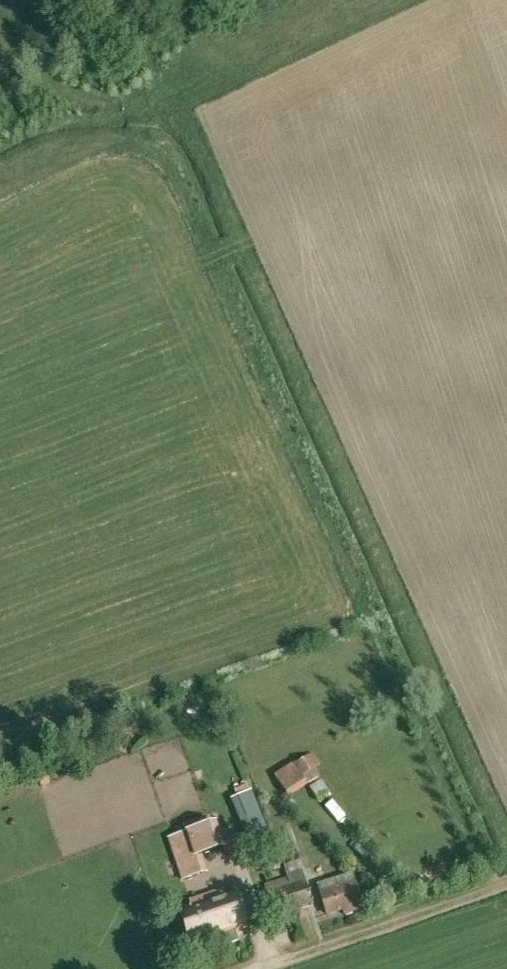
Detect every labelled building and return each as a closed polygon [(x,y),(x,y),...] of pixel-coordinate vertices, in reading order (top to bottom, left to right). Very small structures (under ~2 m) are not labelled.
[(292,765),(292,764),(273,777),(289,799),(307,788),(306,786),(320,777),(315,769),(321,766),(313,754),(292,765)] [(310,790),(317,801),(329,793),(321,781),(310,790)] [(248,793),(236,799),(233,800),(243,822),(258,815),(248,793)] [(187,835),(169,841),(182,880),(207,871),(206,870),(202,857),(217,851),(209,827),(202,830),(199,822),(185,827),(187,835)] [(296,907),(297,911),(313,906),(292,843),(276,848),(286,879),(296,907)] [(349,909),(350,913),(362,909),(351,876),(318,887),(327,915),(349,909)] [(296,907),(286,879),(285,879),(264,886),(273,915),(296,907)] [(198,899),(199,902),(179,909),(190,948),(222,938),(224,946),(238,941),(235,933),(248,929),(235,891),(223,894),(222,891),(198,899)]
